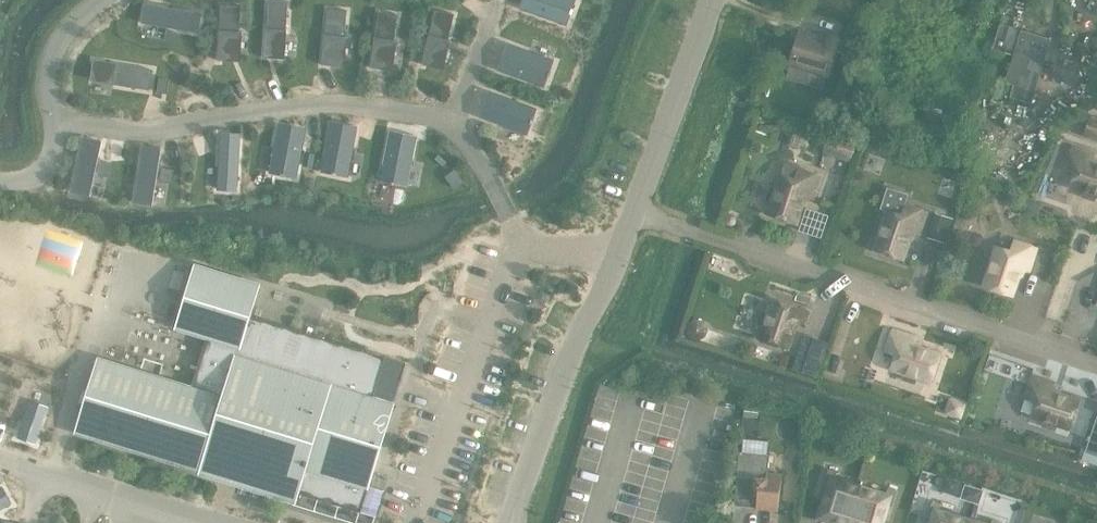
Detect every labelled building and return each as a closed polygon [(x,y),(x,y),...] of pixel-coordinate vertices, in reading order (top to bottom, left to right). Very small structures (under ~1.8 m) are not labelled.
[(267,29),(265,55),(284,56),(285,35),(286,35),(288,1),(269,0),(268,29),(267,29)] [(521,11),(568,27),(577,0),(525,0),(521,11)] [(146,4),(142,23),(199,33),(201,14),(146,4)] [(221,5),(218,57),(236,58),(238,32),(240,33),(241,6),(221,5)] [(328,9),(323,61),(340,63),(343,37),(345,38),(348,11),(328,9)] [(435,10),(423,61),(441,65),(447,40),(449,41),(455,15),(435,10)] [(379,12),(371,64),(389,66),(392,41),(395,41),(398,15),(379,12)] [(1000,23),(993,49),(1014,54),(1005,83),(1014,86),(1013,89),(1010,97),(1032,104),(1052,39),(1000,23)] [(849,24),(846,35),(852,37),(855,26),(849,24)] [(800,31),(790,64),(827,75),(839,38),(823,33),(821,38),(800,31)] [(167,32),(166,40),(179,43),(180,34),(167,32)] [(508,44),(499,69),(546,86),(549,77),(551,71),(555,61),(508,44)] [(94,60),(91,81),(114,85),(150,91),(154,71),(117,65),(117,64),(94,60)] [(161,79),(158,92),(167,94),(170,80),(161,79)] [(491,92),(481,118),(528,134),(531,125),(533,119),(537,109),(491,92)] [(1085,134),(1096,138),(1096,110),(1093,109),(1085,134)] [(331,123),(322,171),(333,173),(339,174),(348,176),(357,129),(331,123)] [(279,125),(271,172),(281,174),(287,175),(297,177),(306,130),(279,125)] [(829,130),(822,154),(850,162),(858,139),(829,130)] [(390,133),(381,180),(392,182),(398,183),(407,185),(417,138),(390,133)] [(222,134),(219,189),(237,190),(240,135),(222,134)] [(83,138),(71,192),(90,196),(102,142),(83,138)] [(143,146),(133,201),(152,204),(161,149),(143,146)] [(1064,169),(1074,172),(1070,186),(1084,190),(1082,197),(1094,201),(1096,195),(1096,165),(1092,163),(1095,155),(1071,147),(1064,169)] [(306,153),(304,166),(313,168),(315,155),(306,153)] [(102,161),(100,174),(108,176),(111,163),(102,161)] [(163,168),(161,182),(171,184),(174,170),(163,168)] [(771,187),(767,199),(773,201),(768,215),(795,224),(805,197),(813,199),(821,176),(799,169),(795,179),(782,175),(777,189),(771,187)] [(454,172),(447,177),(455,188),(463,182),(454,172)] [(888,210),(875,251),(902,260),(911,232),(919,235),(927,212),(905,204),(901,215),(888,210)] [(936,213),(927,238),(940,242),(949,217),(936,213)] [(998,247),(984,287),(1011,296),(1021,268),(1029,271),(1037,248),(1014,241),(1011,251),(998,247)] [(98,359),(76,432),(201,470),(200,473),(296,502),(299,494),(361,513),(362,510),(357,509),(363,487),(368,489),(394,405),(373,398),(386,357),(251,316),(260,286),(195,266),(176,328),(207,337),(192,388),(98,359)] [(762,311),(758,324),(764,326),(760,340),(787,349),(796,321),(804,324),(809,311),(773,299),(768,313),(762,311)] [(692,325),(691,331),(693,336),(698,337),(703,335),(705,329),(703,324),(697,322),(692,325)] [(892,330),(885,352),(896,355),(892,369),(906,373),(904,379),(916,383),(918,377),(932,381),(941,354),(913,345),(916,337),(892,330)] [(795,366),(818,374),(831,340),(807,331),(795,366)] [(1032,376),(1025,398),(1035,402),(1031,415),(1045,420),(1043,426),(1055,430),(1057,424),(1071,429),(1080,401),(1053,392),(1055,384),(1032,376)] [(951,407),(949,413),(960,416),(963,406),(957,404),(951,407)] [(23,426),(19,438),(36,444),(41,431),(38,430),(44,415),(31,410),(25,426),(23,426)] [(740,452),(734,506),(778,511),(782,475),(768,474),(770,455),(740,452)] [(1082,460),(1096,465),(1096,456),(1084,452),(1082,460)] [(822,515),(848,522),(850,522),(860,490),(834,482),(837,472),(828,469),(823,486),(831,488),(822,515)] [(966,484),(961,498),(980,504),(984,490),(966,484)] [(12,503),(3,487),(0,489),(0,510),(12,503)] [(850,522),(879,522),(885,504),(892,507),(897,490),(888,488),(885,498),(860,490),(850,522)] [(934,522),(963,522),(964,522),(938,514),(941,504),(932,501),(927,517),(935,520),(934,522)]
